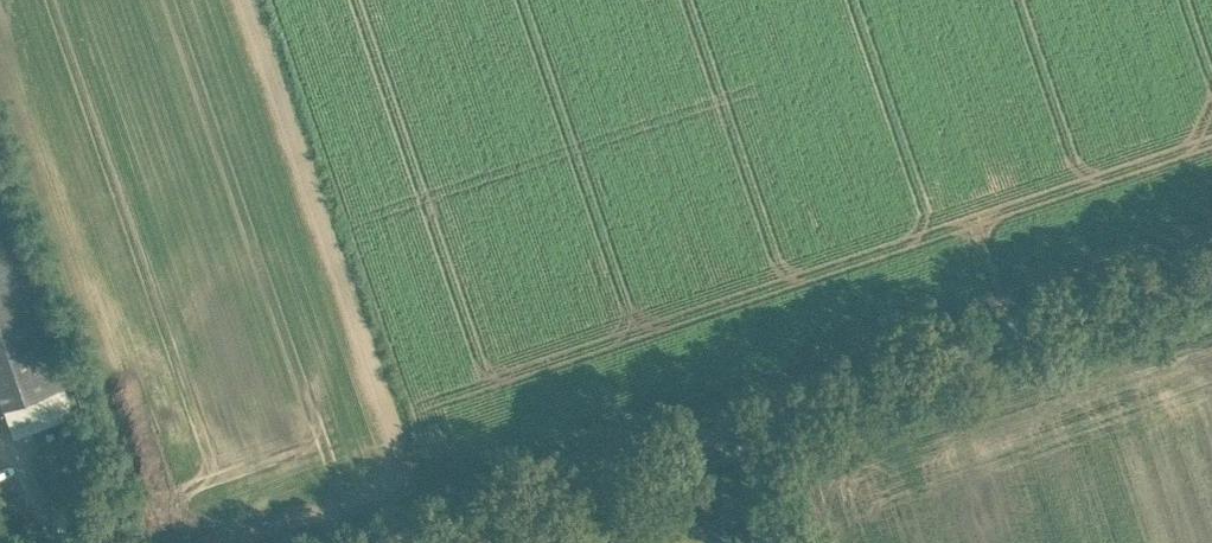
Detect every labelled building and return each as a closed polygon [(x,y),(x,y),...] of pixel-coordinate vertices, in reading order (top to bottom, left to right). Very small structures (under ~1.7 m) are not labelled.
[(3,407),(65,385),(48,337),(0,198),(0,399),(3,407)]
